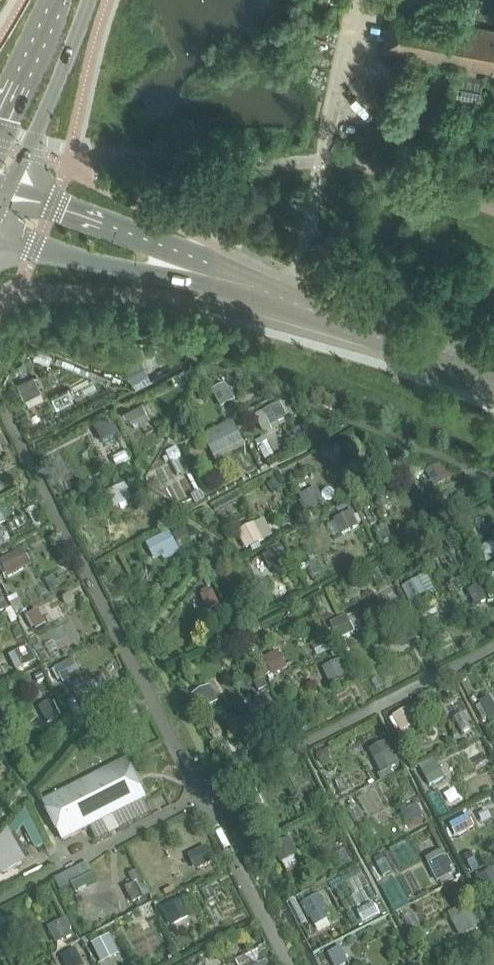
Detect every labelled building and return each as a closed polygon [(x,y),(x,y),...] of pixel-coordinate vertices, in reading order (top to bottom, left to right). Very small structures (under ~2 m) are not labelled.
[(480,85),(472,86),(471,78),(458,79),(459,97),(481,94),(480,85)] [(136,355),(117,365),(128,384),(147,374),(136,355)] [(18,384),(26,401),(41,394),(33,377),(18,384)] [(213,395),(221,411),(234,403),(226,388),(213,395)] [(282,403),(257,414),(264,431),(290,420),(282,403)] [(144,404),(125,414),(132,428),(151,419),(144,404)] [(93,430),(101,445),(119,435),(111,420),(93,430)] [(232,424),(203,438),(214,459),(243,445),(232,424)] [(124,487),(108,494),(115,511),(132,504),(124,487)] [(318,492),(302,500),(309,513),(325,505),(318,492)] [(351,514),(335,523),(342,536),(358,528),(351,514)] [(272,538),(263,521),(237,535),(246,552),(272,538)] [(170,534),(147,546),(155,563),(164,558),(166,562),(180,555),(170,534)] [(472,547),(483,564),(493,557),(493,542),(490,536),(472,547)] [(0,563),(0,565),(8,579),(30,567),(21,551),(0,563)] [(280,552),(264,560),(271,573),(287,565),(280,552)] [(417,572),(400,582),(412,601),(428,592),(417,572)] [(211,593),(200,598),(207,611),(218,606),(211,593)] [(38,613),(29,618),(36,632),(45,627),(38,613)] [(348,617),(331,625),(339,641),(355,634),(348,617)] [(28,649),(9,659),(17,674),(36,664),(28,649)] [(279,654),(262,661),(270,678),(286,670),(279,654)] [(73,661),(55,671),(63,686),(81,676),(73,661)] [(340,662),(324,670),(331,686),(348,679),(340,662)] [(468,696),(483,720),(493,713),(493,701),(484,685),(468,696)] [(210,690),(194,698),(202,713),(217,705),(210,690)] [(51,704),(39,711),(47,726),(59,719),(51,704)] [(412,709),(394,715),(399,732),(417,727),(412,709)] [(386,745),(371,753),(383,776),(398,768),(386,745)] [(125,761),(43,803),(63,842),(142,802),(145,800),(125,761)] [(433,762),(420,770),(431,788),(444,780),(433,762)] [(417,808),(403,815),(411,831),(425,824),(417,808)] [(25,810),(7,831),(13,843),(24,829),(36,852),(45,848),(25,810)] [(468,816),(454,825),(462,838),(474,831),(468,816)] [(0,841),(0,874),(23,862),(13,843),(7,831),(0,841)] [(292,839),(276,845),(286,871),(302,864),(292,839)] [(201,848),(186,855),(198,877),(212,869),(201,848)] [(442,855),(428,862),(438,884),(453,877),(450,871),(453,869),(447,859),(444,860),(442,855)] [(470,884),(485,907),(493,902),(493,882),(488,873),(470,884)] [(395,881),(381,889),(394,914),(408,907),(395,881)] [(134,886),(126,890),(133,905),(141,901),(134,886)] [(319,896),(302,905),(314,929),(327,922),(323,914),(327,912),(319,896)] [(180,902),(162,911),(169,927),(188,918),(180,902)] [(475,907),(452,920),(462,937),(485,924),(475,907)] [(413,912),(401,919),(412,939),(424,932),(413,912)] [(66,921),(48,930),(55,946),(74,937),(66,921)] [(93,947),(102,964),(104,964),(119,957),(110,939),(93,947)] [(328,957),(332,964),(346,964),(339,951),(328,957)] [(62,959),(65,964),(81,964),(75,953),(62,959)]
